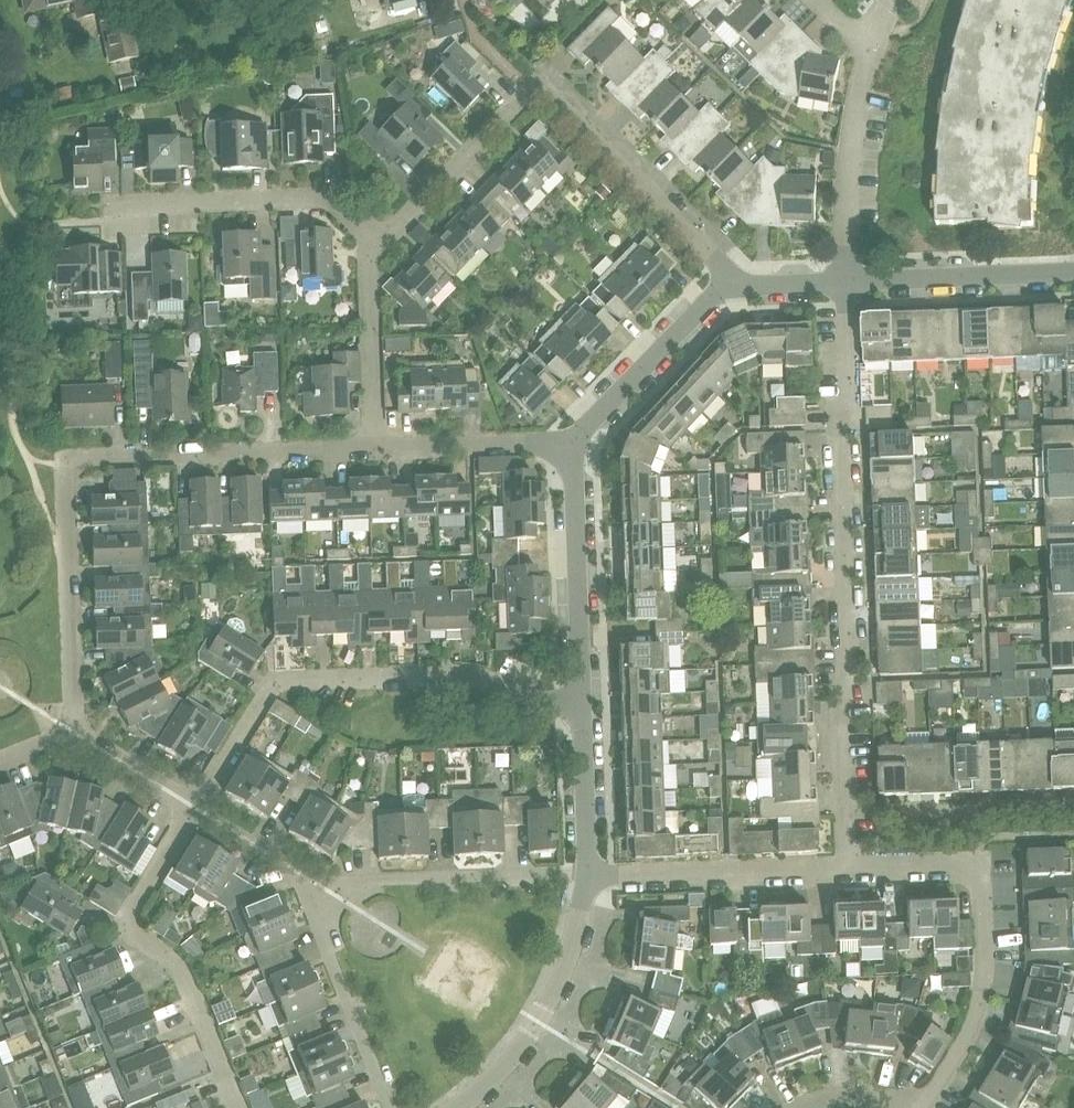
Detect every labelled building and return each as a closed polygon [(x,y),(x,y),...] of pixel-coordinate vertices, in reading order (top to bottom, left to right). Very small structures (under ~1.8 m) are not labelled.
[(99,0),(22,0),(24,12),(74,2),(77,18),(101,13),(99,0)] [(532,7),(549,25),(575,0),(539,0),(532,7)] [(705,20),(725,0),(703,0),(704,1),(695,10),(705,20)] [(742,38),(769,10),(759,0),(725,0),(705,20),(716,30),(725,21),(742,38)] [(954,52),(944,96),(937,154),(936,225),(989,223),(989,228),(1033,225),(1032,204),(1034,158),(1039,116),(1049,72),(1060,32),(1073,0),(969,0),(954,52)] [(590,60),(601,71),(628,43),(612,27),(621,18),(609,6),(568,49),(585,65),(590,60)] [(749,63),(760,74),(802,31),(785,15),(780,20),(769,10),(742,38),(758,54),(749,63)] [(109,64),(139,57),(129,15),(99,23),(109,64)] [(683,35),(693,25),(683,16),(674,25),(683,35)] [(448,23),(451,36),(464,32),(460,20),(448,23)] [(701,27),(689,40),(700,51),(713,37),(701,27)] [(760,74),(780,93),(832,103),(840,61),(821,57),(822,51),(802,31),(760,74)] [(463,111),(483,91),(467,75),(467,70),(475,62),(454,41),(435,61),(435,72),(429,78),(463,111)] [(607,87),(623,103),(664,61),(653,50),(645,59),(628,43),(601,71),(612,82),(607,87)] [(657,53),(665,61),(673,52),(665,45),(657,53)] [(645,114),(656,125),(683,97),(666,80),(675,71),(664,61),(623,103),(640,119),(645,114)] [(742,74),(739,77),(733,83),(742,92),(751,83),(742,74)] [(70,86),(56,90),(59,102),(73,98),(70,86)] [(285,162),(319,161),(317,117),(332,117),(332,95),(309,95),(300,105),(300,113),(284,114),(285,162)] [(662,140),(678,157),(720,114),(708,103),(700,112),(683,97),(656,125),(667,135),(662,140)] [(384,160),(395,148),(413,166),(440,138),(406,104),(378,132),(369,122),(357,134),(384,160)] [(699,167),(711,178),(738,150),(721,134),(730,125),(720,114),(678,157),(694,172),(699,167)] [(825,121),(838,128),(840,120),(829,114),(825,121)] [(221,154),(221,170),(266,168),(264,124),(221,125),(221,121),(208,121),(208,119),(207,118),(204,130),(203,137),(207,154),(221,154)] [(135,169),(149,168),(149,183),(176,182),(175,167),(190,166),(189,140),(174,141),(174,127),(148,128),(149,142),(134,142),(135,169)] [(75,191),(100,190),(98,156),(112,155),(111,130),(87,131),(88,146),(73,147),(75,191)] [(571,163),(546,139),(538,132),(511,161),(539,188),(557,170),(562,173),(571,163)] [(765,158),(776,163),(781,154),(770,149),(765,158)] [(121,170),(134,169),(133,150),(120,150),(121,170)] [(775,167),(764,157),(755,166),(738,150),(711,178),(722,189),(717,194),(748,224),(775,167)] [(824,151),(823,167),(834,168),(835,152),(824,151)] [(511,215),(539,188),(511,161),(494,179),(492,177),(482,187),(511,215)] [(785,168),(775,167),(748,224),(794,226),(794,220),(815,221),(816,177),(785,176),(785,168)] [(601,184),(594,191),(603,200),(610,193),(601,184)] [(470,203),(452,221),(480,248),(507,220),(478,191),(468,201),(470,203)] [(423,248),(453,276),(480,248),(452,221),(435,239),(434,237),(423,248)] [(299,278),(319,277),(320,284),(323,287),(336,287),(339,283),(339,271),(335,267),(330,268),(328,231),(297,232),(298,242),(285,243),(286,268),(299,267),(299,278)] [(275,273),(259,274),(258,234),(223,235),(226,266),(220,266),(220,283),(222,285),(243,285),(243,282),(248,282),(249,300),(276,299),(275,273)] [(555,247),(545,238),(539,245),(548,254),(555,247)] [(633,243),(615,262),(649,295),(667,277),(665,275),(675,265),(646,238),(637,247),(633,243)] [(103,247),(71,249),(71,253),(55,253),(56,284),(72,284),(72,293),(117,292),(117,279),(117,266),(104,265),(103,247)] [(421,308),(449,280),(419,252),(410,261),(412,262),(393,281),(407,295),(398,304),(402,308),(399,311),(399,326),(426,326),(426,310),(421,308)] [(146,300),(154,300),(154,302),(185,301),(184,279),(183,254),(152,255),(153,272),(130,273),(132,322),(147,321),(146,300)] [(591,294),(620,322),(629,313),(631,314),(649,295),(615,262),(597,281),(600,284),(591,294)] [(296,300),(295,285),(280,285),(280,301),(296,300)] [(529,294),(523,287),(513,297),(521,303),(529,294)] [(617,326),(587,297),(578,306),(575,303),(556,322),(590,356),(609,337),(607,335),(617,326)] [(203,303),(204,328),(218,327),(218,302),(203,303)] [(1042,371),(1066,370),(1066,356),(1065,324),(1066,324),(1065,308),(1039,309),(1041,357),(1042,371)] [(1016,358),(1041,357),(1039,309),(1014,310),(1016,358)] [(1014,310),(989,311),(991,359),(1016,358),(1014,310)] [(989,311),(964,312),(966,360),(991,359),(989,311)] [(964,312),(939,313),(941,361),(966,360),(964,312)] [(939,313),(914,314),(916,362),(941,361),(939,313)] [(914,314),(888,315),(890,363),(916,362),(914,314)] [(188,331),(203,331),(203,315),(188,316),(188,331)] [(864,364),(890,363),(888,315),(863,316),(864,364)] [(532,354),(561,383),(571,373),(572,375),(590,356),(556,322),(538,341),(541,344),(532,354)] [(1066,356),(1066,370),(1068,407),(1052,408),(1053,422),(1073,421),(1073,323),(1066,324),(1065,324),(1066,356)] [(809,324),(784,325),(785,364),(784,364),(784,367),(810,366),(809,324)] [(784,364),(785,364),(784,325),(761,326),(762,355),(761,355),(761,364),(784,364)] [(710,346),(706,351),(727,371),(728,371),(732,366),(755,356),(761,355),(762,355),(761,326),(753,326),(743,331),(742,327),(718,337),(720,342),(710,346)] [(258,329),(259,342),(278,341),(278,339),(280,339),(280,331),(277,331),(277,328),(258,329)] [(385,353),(399,353),(399,338),(385,338),(385,353)] [(119,343),(104,343),(105,379),(120,378),(119,343)] [(706,351),(689,369),(718,395),(735,376),(728,371),(727,371),(706,351)] [(238,366),(234,368),(222,368),(223,406),(239,405),(240,412),(256,411),(255,397),(264,397),(264,392),(277,391),(276,353),(252,353),(253,367),(242,368),(238,366)] [(345,382),(359,381),(358,353),(334,354),(334,368),(312,369),(313,393),(304,394),(305,417),(332,416),(331,411),(347,411),(345,382)] [(168,421),(187,421),(186,374),(152,375),(151,354),(133,355),(135,390),(152,389),(154,419),(168,419),(168,421)] [(549,395),(558,386),(529,357),(519,367),(516,363),(497,383),(531,416),(550,397),(549,395)] [(436,361),(409,362),(410,371),(396,372),(398,413),(412,412),(412,410),(437,409),(436,361)] [(462,361),(436,361),(437,409),(463,408),(463,410),(477,410),(476,369),(463,369),(462,361)] [(689,369),(673,386),(701,412),(718,395),(689,369)] [(111,425),(110,386),(62,388),(63,427),(111,425)] [(673,386),(657,404),(685,430),(701,412),(673,386)] [(804,411),(803,399),(803,397),(789,398),(790,412),(804,411)] [(776,409),(776,412),(790,412),(789,398),(775,398),(776,409)] [(657,404),(641,421),(662,441),(662,442),(663,442),(669,447),(685,430),(657,404)] [(503,408),(508,422),(518,419),(513,405),(503,408)] [(866,407),(866,409),(867,429),(893,428),(891,407),(866,407)] [(804,411),(790,412),(776,412),(776,409),(768,409),(769,426),(804,425),(804,411)] [(981,415),(968,416),(968,426),(982,425),(981,415)] [(748,427),(759,427),(759,416),(748,416),(748,427)] [(954,426),(968,426),(968,416),(953,416),(954,426)] [(931,417),(918,418),(918,428),(932,427),(931,417)] [(904,428),(918,428),(918,418),(903,418),(904,428)] [(1004,421),(1005,431),(1019,430),(1019,420),(1004,421)] [(1019,430),(1033,430),(1032,420),(1019,420),(1019,430)] [(619,471),(620,477),(649,477),(649,476),(649,470),(658,446),(662,442),(663,442),(662,442),(662,441),(641,421),(636,426),(632,437),(628,434),(619,458),(623,461),(619,471)] [(727,422),(720,429),(728,437),(735,429),(727,422)] [(1043,429),(1044,454),(1073,453),(1073,428),(1043,429)] [(713,437),(720,445),(728,437),(720,429),(713,437)] [(746,453),(760,453),(760,473),(802,471),(802,450),(805,450),(804,432),(746,434),(746,453)] [(913,434),(872,436),(872,460),(914,459),(913,434)] [(992,442),(982,442),(982,456),(992,456),(992,455),(992,442)] [(975,443),(965,443),(955,443),(956,457),(957,457),(976,457),(975,443)] [(1045,478),(1073,477),(1073,453),(1044,454),(1045,478)] [(983,470),(993,470),(1001,469),(1000,455),(992,455),(992,456),(982,456),(983,470)] [(958,470),(976,470),(976,457),(957,457),(958,470)] [(502,474),(504,506),(542,505),(542,484),(532,484),(532,471),(515,472),(514,458),(477,459),(478,474),(502,474)] [(920,458),(919,481),(930,481),(930,458),(920,458)] [(872,460),(873,484),(915,483),(914,459),(872,460)] [(696,470),(707,470),(707,460),(696,460),(696,470)] [(713,463),(714,474),(725,474),(725,463),(713,463)] [(983,471),(984,479),(993,480),(992,470),(983,471)] [(748,493),(749,512),(807,509),(807,492),(803,492),(802,471),(760,473),(761,492),(748,493)] [(697,485),(707,485),(708,474),(696,474),(697,485)] [(714,474),(714,488),(726,487),(725,474),(714,474)] [(620,477),(621,501),(659,500),(658,475),(649,476),(649,477),(620,477)] [(469,515),(468,486),(455,486),(454,477),(434,478),(436,517),(469,515)] [(1046,502),(1073,500),(1073,477),(1045,478),(1046,502)] [(232,504),(219,504),(218,504),(219,535),(261,534),(259,478),(231,479),(232,504)] [(414,488),(401,488),(403,518),(436,517),(434,478),(413,479),(414,488)] [(994,499),(1015,498),(1014,478),(993,479),(994,499)] [(177,504),(179,552),(193,552),(192,536),(219,535),(218,504),(219,504),(218,479),(190,480),(190,503),(177,504)] [(388,479),(368,480),(369,519),(403,518),(401,488),(389,489),(388,479)] [(348,490),(335,491),(336,521),(369,519),(368,480),(347,481),(348,490)] [(90,497),(91,526),(116,525),(116,524),(147,523),(145,482),(112,483),(113,496),(90,497)] [(322,482),(302,483),(303,522),(336,521),(335,491),(322,491),(322,482)] [(268,493),(269,524),(303,522),(302,483),(281,484),(281,493),(268,493)] [(873,484),(874,508),(916,506),(915,483),(873,484)] [(977,504),(977,490),(967,490),(968,505),(977,504)] [(984,490),(984,504),(994,504),(994,490),(984,490)] [(621,501),(622,525),(660,524),(659,500),(621,501)] [(1047,525),(1073,524),(1073,500),(1046,502),(1047,525)] [(978,518),(977,504),(968,505),(968,518),(978,518)] [(984,504),(985,518),(995,517),(994,504),(984,504)] [(543,525),(542,505),(504,506),(505,538),(491,539),(491,553),(481,554),(481,555),(518,553),(517,539),(535,539),(534,525),(543,525)] [(874,508),(875,532),(917,530),(916,506),(874,508)] [(763,530),(763,549),(805,548),(804,526),(808,526),(807,509),(749,512),(749,530),(763,530)] [(709,522),(709,511),(698,511),(698,522),(709,522)] [(716,528),(733,527),(732,511),(716,512),(716,528)] [(709,532),(709,522),(698,522),(699,533),(709,532)] [(93,566),(95,566),(118,565),(148,564),(147,523),(116,524),(116,525),(117,537),(92,538),(93,566)] [(622,525),(622,549),(661,548),(660,524),(622,525)] [(1048,549),(1073,548),(1073,524),(1047,525),(1048,549)] [(875,532),(876,556),(918,554),(917,530),(875,532)] [(1001,537),(985,538),(982,538),(983,552),(1002,551),(1001,550),(1001,537)] [(982,538),(972,538),(963,539),(963,552),(983,552),(982,538)] [(459,545),(459,555),(470,554),(470,545),(459,545)] [(392,557),(404,557),(404,547),(392,547),(392,557)] [(404,557),(416,556),(415,547),(404,547),(404,557)] [(622,549),(623,573),(662,571),(661,548),(622,549)] [(751,569),(751,588),(810,586),(810,569),(806,569),(805,548),(763,549),(764,569),(751,569)] [(1049,573),(1073,572),(1073,548),(1048,549),(1049,573)] [(326,560),(338,559),(337,550),(326,550),(326,560)] [(338,559),(348,559),(349,550),(337,550),(338,559)] [(983,566),(987,565),(993,565),(1010,565),(1010,550),(1001,550),(1002,551),(983,552),(983,566)] [(974,566),(983,566),(983,552),(963,552),(963,553),(962,553),(962,566),(974,566)] [(518,567),(518,553),(481,555),(482,564),(492,563),(492,570),(495,569),(495,585),(507,585),(507,601),(546,600),(545,579),(536,580),(535,566),(518,567)] [(876,556),(877,579),(919,578),(918,554),(876,556)] [(270,557),(271,567),(283,567),(282,557),(270,557)] [(711,569),(710,559),(700,559),(700,570),(711,569)] [(475,640),(472,585),(457,586),(456,560),(442,561),(443,586),(445,630),(461,630),(461,640),(475,640)] [(413,562),(414,579),(414,588),(415,588),(417,642),(430,642),(429,631),(445,630),(443,586),(428,587),(427,561),(413,562)] [(399,562),(385,563),(386,589),(388,632),(404,632),(404,642),(417,642),(415,588),(414,588),(414,579),(400,580),(399,562)] [(372,633),(388,632),(386,589),(371,589),(370,563),(356,564),(357,581),(357,590),(358,590),(360,644),(373,644),(372,633)] [(157,564),(148,564),(118,565),(118,578),(93,579),(94,608),(119,607),(119,606),(150,605),(149,578),(158,577),(157,564)] [(348,645),(360,644),(358,590),(357,590),(357,581),(343,582),(342,565),(328,565),(329,591),(331,635),(347,634),(348,645)] [(314,566),(299,566),(300,592),(301,592),(303,646),(316,646),(315,635),(331,635),(329,591),(315,591),(314,566)] [(285,567),(283,567),(271,567),(274,637),(290,636),(291,647),(303,646),(301,592),(300,592),(286,592),(285,567)] [(711,580),(711,569),(700,570),(700,580),(711,580)] [(623,573),(624,597),(663,595),(662,594),(662,571),(623,573)] [(1050,597),(1073,596),(1073,572),(1049,573),(1050,597)] [(877,579),(878,603),(920,602),(919,578),(877,579)] [(200,583),(201,600),(216,599),(215,583),(200,583)] [(997,584),(997,585),(997,599),(1020,598),(1020,583),(997,584)] [(987,585),(988,599),(997,599),(997,585),(987,585)] [(765,606),(766,626),(808,624),(807,603),(811,603),(810,586),(751,588),(752,607),(765,606)] [(981,599),(980,586),(971,586),(971,600),(981,599)] [(655,620),(655,633),(683,631),(683,619),(674,619),(673,593),(662,594),(663,595),(624,597),(625,621),(655,620)] [(1051,621),(1073,620),(1073,596),(1050,597),(1051,621)] [(981,614),(981,599),(971,600),(971,601),(972,614),(981,614)] [(988,599),(988,613),(998,612),(997,599),(988,599)] [(495,650),(521,649),(521,635),(538,634),(538,621),(547,620),(546,600),(507,601),(509,634),(494,635),(495,650)] [(971,601),(958,601),(958,617),(972,616),(972,614),(971,601)] [(878,603),(879,627),(921,625),(920,602),(878,603)] [(119,606),(119,607),(120,619),(95,620),(96,649),(106,648),(106,647),(152,646),(152,645),(151,619),(159,618),(163,615),(162,604),(150,605),(119,606)] [(229,680),(236,668),(248,676),(263,652),(239,637),(244,628),(242,621),(236,618),(229,619),(224,628),(216,623),(197,653),(197,660),(229,680)] [(1052,644),(1073,644),(1073,620),(1051,621),(1052,644)] [(926,622),(925,647),(943,648),(944,623),(926,622)] [(754,646),(754,665),(813,663),(812,646),(809,646),(808,624),(766,626),(767,646),(754,646)] [(879,627),(880,651),(922,649),(921,625),(879,627)] [(708,629),(708,644),(721,643),(721,629),(708,629)] [(618,646),(619,671),(658,669),(658,671),(668,671),(667,645),(684,644),(683,631),(655,633),(656,645),(618,646)] [(999,632),(989,633),(990,647),(999,646),(999,632)] [(983,647),(982,633),(973,634),(973,647),(983,647)] [(1073,668),(1073,644),(1052,644),(1053,669),(1073,668)] [(112,695),(109,706),(116,702),(159,681),(150,664),(152,663),(152,646),(106,647),(106,648),(106,662),(112,674),(104,678),(112,695)] [(1000,660),(999,646),(990,647),(990,661),(1000,660)] [(983,661),(983,647),(973,647),(974,662),(983,661)] [(881,676),(923,674),(922,649),(880,651),(881,676)] [(768,683),(769,703),(811,701),(810,680),(814,680),(813,663),(754,665),(755,684),(768,683)] [(619,671),(620,695),(669,693),(668,671),(658,671),(658,669),(619,671)] [(1042,678),(1041,670),(1041,669),(1028,670),(1028,679),(1042,678)] [(1014,679),(1028,679),(1028,670),(1014,671),(1014,679)] [(1054,690),(1072,689),(1072,675),(1053,676),(1054,690)] [(992,678),(978,679),(978,688),(992,687),(992,678)] [(1042,678),(1028,679),(1029,697),(1047,697),(1046,678),(1042,678)] [(964,688),(978,688),(978,679),(963,680),(964,688)] [(716,691),(715,680),(704,681),(704,692),(716,691)] [(914,691),(928,689),(928,680),(913,681),(914,691)] [(928,689),(942,689),(941,680),(928,680),(928,689)] [(140,729),(159,741),(160,741),(184,702),(184,701),(173,695),(167,698),(159,681),(116,702),(109,706),(120,710),(128,727),(137,723),(140,729)] [(903,703),(902,682),(876,682),(877,704),(903,703)] [(716,702),(716,691),(704,692),(705,702),(716,702)] [(620,695),(621,719),(660,717),(659,694),(669,694),(669,693),(620,695)] [(222,719),(186,697),(184,701),(184,702),(160,741),(159,741),(157,745),(181,760),(193,740),(204,747),(222,719)] [(293,727),(301,715),(276,699),(268,711),(293,727)] [(756,723),(757,741),(816,739),(815,722),(812,722),(811,701),(769,703),(770,722),(756,723)] [(723,715),(730,715),(734,712),(733,705),(723,705),(723,715)] [(621,719),(622,742),(660,741),(660,717),(621,719)] [(706,728),(706,739),(717,739),(717,728),(706,728)] [(1055,730),(1056,741),(1058,789),(1073,788),(1073,729),(1055,730)] [(706,739),(707,749),(707,763),(718,762),(717,739),(706,739)] [(771,759),(772,779),(814,778),(813,756),(817,756),(816,739),(757,741),(758,760),(771,759)] [(622,742),(623,766),(661,765),(660,741),(622,742)] [(1056,741),(1031,742),(1033,790),(1058,789),(1056,741)] [(1031,742),(1006,743),(1007,791),(1033,790),(1031,742)] [(1006,743),(980,744),(982,792),(1007,791),(1006,743)] [(980,744),(955,745),(957,793),(982,792),(980,744)] [(955,745),(930,746),(932,794),(957,793),(955,745)] [(930,746),(905,747),(907,795),(932,794),(930,746)] [(735,747),(736,767),(752,767),(751,747),(735,747)] [(881,796),(907,795),(905,747),(879,748),(881,796)] [(224,792),(245,805),(271,762),(251,750),(224,792)] [(245,805),(263,816),(266,818),(281,794),(292,800),(310,772),(313,766),(303,760),(297,770),(295,769),(291,775),(271,762),(245,805)] [(623,766),(624,790),(662,789),(661,765),(623,766)] [(288,832),(292,834),(309,845),(335,802),(315,790),(319,784),(317,783),(320,778),(310,772),(292,800),(303,807),(288,832)] [(719,786),(719,775),(708,776),(708,787),(719,786)] [(35,784),(16,792),(15,792),(33,835),(49,828),(49,826),(65,830),(76,783),(49,777),(47,787),(35,784)] [(815,799),(814,781),(814,778),(772,779),(773,799),(759,799),(760,819),(790,817),(819,816),(818,799),(815,799)] [(32,835),(33,835),(15,792),(16,792),(12,783),(0,788),(0,848),(32,835)] [(103,789),(76,783),(65,830),(81,833),(79,841),(96,851),(121,811),(121,810),(105,800),(100,799),(103,789)] [(720,796),(719,786),(708,787),(708,797),(720,796)] [(498,789),(475,790),(478,855),(502,854),(501,825),(514,825),(513,797),(499,798),(498,789)] [(624,790),(625,814),(663,812),(662,789),(624,790)] [(453,799),(438,800),(439,828),(452,827),(453,856),(478,855),(475,790),(452,791),(453,799)] [(403,858),(427,857),(426,828),(439,828),(438,800),(424,801),(424,796),(417,796),(417,794),(408,795),(408,797),(402,798),(403,808),(401,808),(403,858)] [(528,797),(514,797),(513,797),(514,825),(527,824),(528,853),(553,852),(552,802),(528,803),(528,797)] [(351,849),(365,848),(364,815),(363,815),(363,803),(356,803),(350,806),(348,810),(335,802),(309,845),(329,857),(345,833),(351,837),(351,849)] [(378,802),(363,803),(363,815),(364,815),(365,848),(378,848),(378,859),(403,858),(401,808),(378,809),(378,802)] [(149,818),(126,804),(125,803),(121,810),(121,811),(96,851),(131,873),(148,845),(137,838),(149,818)] [(664,836),(663,812),(625,814),(626,839),(633,838),(664,836)] [(819,831),(819,816),(790,817),(791,831),(742,833),(741,819),(727,819),(729,855),(817,851),(816,831),(819,831)] [(706,818),(707,828),(721,827),(721,818),(706,818)] [(707,834),(664,836),(633,838),(634,858),(722,855),(721,827),(707,828),(707,834)] [(181,884),(184,878),(195,885),(217,850),(196,837),(175,870),(172,868),(163,881),(172,887),(181,884)] [(238,863),(217,850),(195,885),(192,890),(195,891),(193,894),(208,903),(212,901),(225,908),(249,884),(231,873),(238,863)] [(1021,875),(1022,890),(1073,888),(1073,874),(1069,874),(1068,850),(1026,851),(1027,875),(1021,875)] [(80,894),(70,889),(45,873),(27,880),(25,882),(24,900),(20,907),(67,937),(82,913),(72,907),(80,894)] [(255,888),(249,884),(225,908),(232,913),(241,910),(249,931),(288,916),(279,893),(267,898),(262,885),(255,888)] [(1022,890),(1022,904),(1028,904),(1029,927),(1071,926),(1070,902),(1073,902),(1073,898),(1073,888),(1022,890)] [(955,896),(931,897),(932,937),(957,936),(957,949),(970,948),(969,921),(956,921),(955,896)] [(907,923),(895,923),(895,938),(896,951),(909,950),(908,938),(932,937),(931,897),(906,898),(907,923)] [(881,899),(857,900),(858,940),(883,939),(884,951),(896,951),(895,938),(895,923),(882,924),(881,899)] [(833,926),(821,926),(821,954),(834,953),(834,941),(858,940),(857,900),(832,901),(833,926)] [(797,955),(820,954),(821,954),(821,926),(808,927),(807,902),(783,903),(784,942),(796,942),(797,955)] [(759,928),(747,929),(748,957),(748,966),(763,965),(762,943),(784,942),(783,903),(758,904),(759,928)] [(709,945),(735,944),(735,957),(748,957),(747,929),(734,929),(733,905),(708,906),(709,945)] [(636,920),(634,944),(673,948),(675,921),(689,921),(688,906),(661,907),(661,923),(636,920)] [(162,937),(176,915),(165,907),(151,930),(162,937)] [(297,939),(288,916),(249,931),(245,933),(247,937),(244,938),(250,954),(253,953),(259,968),(291,955),(286,943),(297,939)] [(76,934),(82,946),(97,941),(94,934),(81,926),(76,934)] [(1024,965),(1061,969),(1062,964),(1073,964),(1073,949),(1072,949),(1071,926),(1029,927),(1029,950),(1024,950),(1024,965)] [(655,971),(651,987),(651,988),(678,995),(682,979),(670,976),(670,972),(673,948),(634,944),(631,969),(655,971)] [(88,945),(57,957),(73,996),(81,993),(80,992),(115,978),(115,979),(125,975),(114,949),(93,957),(88,945)] [(310,971),(307,963),(295,967),(291,955),(259,968),(265,981),(259,983),(261,986),(258,988),(264,1003),(267,1002),(267,1004),(277,1000),(278,1001),(316,985),(315,983),(318,978),(316,972),(310,971)] [(895,965),(881,965),(881,976),(895,975),(895,965)] [(1020,1003),(1061,1013),(1067,991),(1071,992),(1073,980),(1073,977),(1060,974),(1061,969),(1024,965),(1021,979),(1026,980),(1020,1003)] [(17,983),(12,970),(2,974),(7,987),(17,983)] [(940,973),(940,975),(941,987),(969,986),(969,972),(940,973)] [(80,992),(81,993),(96,1030),(147,1009),(137,983),(120,990),(115,979),(115,978),(80,992)] [(901,978),(899,996),(918,998),(920,979),(901,978)] [(22,996),(17,983),(7,987),(13,1000),(22,996)] [(325,1008),(316,985),(278,1001),(269,1004),(278,1028),(283,1026),(287,1037),(319,1025),(314,1013),(325,1008)] [(623,996),(614,1018),(650,1034),(660,1011),(661,1008),(673,1012),(678,995),(651,988),(646,1005),(623,996)] [(871,1014),(859,1013),(860,1002),(839,999),(839,1003),(826,1002),(828,1020),(829,1028),(846,1026),(843,1051),(867,1053),(871,1014)] [(706,1012),(714,1019),(723,1010),(716,1002),(706,1012)] [(796,1020),(784,1024),(798,1062),(821,1054),(813,1030),(829,1028),(828,1020),(826,1002),(813,1003),(793,1010),(796,1020)] [(873,1002),(872,1014),(871,1014),(867,1053),(891,1056),(894,1031),(907,1035),(910,1027),(911,1027),(916,1009),(903,1005),(873,1002)] [(1009,1024),(1006,1037),(1039,1052),(1042,1048),(1055,1051),(1059,1037),(1055,1036),(1061,1013),(1020,1003),(1014,1025),(1009,1024)] [(96,1030),(111,1068),(146,1054),(145,1053),(141,1041),(158,1035),(147,1009),(96,1030)] [(907,1060),(915,1065),(929,1073),(950,1040),(928,1026),(932,1013),(916,1009),(911,1027),(910,1027),(907,1035),(920,1039),(907,1060)] [(758,1019),(738,1032),(753,1055),(767,1047),(775,1070),(798,1062),(784,1024),(780,1012),(776,1010),(758,1017),(758,1019)] [(35,1027),(29,1014),(20,1018),(26,1031),(35,1027)] [(619,1063),(642,1078),(650,1066),(639,1059),(650,1034),(614,1018),(604,1041),(627,1050),(619,1063)] [(287,1037),(293,1051),(285,1054),(294,1075),(344,1055),(343,1052),(346,1047),(344,1042),(338,1040),(335,1032),(324,1037),(319,1025),(287,1037)] [(40,1040),(35,1027),(26,1031),(31,1044),(40,1040)] [(45,1035),(50,1049),(60,1045),(60,1044),(66,1042),(61,1029),(45,1035)] [(720,1062),(711,1071),(739,1099),(756,1082),(739,1064),(753,1055),(738,1032),(726,1040),(712,1055),(720,1062)] [(1002,1052),(990,1072),(1026,1095),(1038,1075),(1042,1077),(1050,1064),(1037,1056),(1039,1052),(1006,1037),(998,1050),(1002,1052)] [(61,1045),(52,1049),(57,1063),(67,1059),(61,1045)] [(111,1068),(127,1106),(157,1093),(152,1081),(173,1073),(163,1046),(145,1053),(146,1054),(111,1068)] [(351,1059),(345,1058),(344,1055),(294,1075),(303,1097),(310,1094),(316,1107),(347,1094),(342,1082),(353,1078),(350,1070),(353,1065),(351,1059)] [(53,1071),(48,1059),(38,1062),(43,1075),(53,1071)] [(18,1086),(18,1085),(10,1088),(1,1067),(0,1067),(0,1093),(18,1086)] [(58,1084),(53,1071),(43,1075),(48,1088),(58,1084)] [(569,1090),(591,1107),(606,1107),(617,1094),(628,1101),(635,1089),(612,1074),(604,1087),(585,1071),(569,1090)] [(694,1089),(713,1107),(730,1107),(739,1099),(711,1071),(694,1089)] [(966,1101),(977,1107),(1018,1107),(1026,1095),(990,1072),(978,1092),(974,1089),(966,1101)] [(242,1084),(246,1095),(258,1090),(256,1082),(250,1081),(242,1084)] [(30,1107),(30,1106),(21,1084),(18,1086),(0,1093),(0,1107),(26,1107),(30,1107)] [(67,1089),(71,1100),(83,1095),(79,1085),(67,1089)] [(683,1087),(675,1098),(683,1103),(690,1092),(683,1087)] [(569,1090),(554,1107),(591,1107),(569,1090)] [(640,1093),(636,1099),(639,1106),(642,1107),(647,1107),(652,1100),(640,1093)] [(363,1102),(352,1106),(347,1094),(316,1107),(366,1107),(363,1102)] [(50,1101),(53,1107),(68,1107),(63,1095),(50,1101)]
